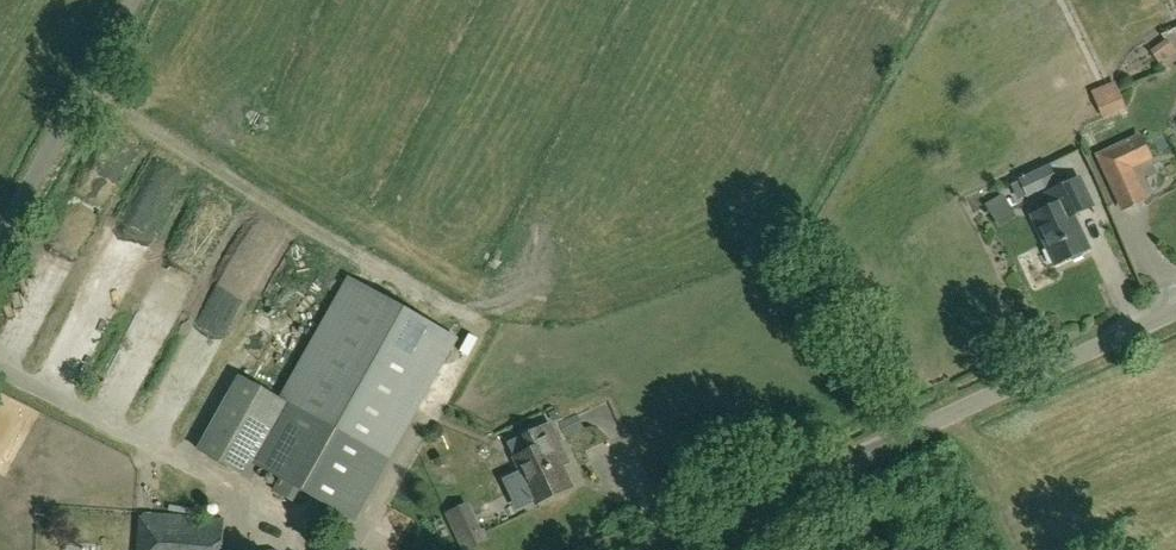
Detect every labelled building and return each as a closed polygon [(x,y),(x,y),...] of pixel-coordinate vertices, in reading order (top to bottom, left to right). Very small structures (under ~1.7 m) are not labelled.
[(1161,61),(1174,50),(1166,39),(1152,50),(1161,61)] [(1114,81),(1107,84),(1091,91),(1098,106),(1103,117),(1125,107),(1114,81)] [(1101,177),(1142,158),(1131,134),(1090,154),(1100,176),(1101,177)] [(122,189),(134,144),(111,138),(98,182),(122,189)] [(1050,164),(1019,178),(1028,198),(1059,183),(1050,164)] [(1083,255),(1084,250),(1089,248),(1074,214),(1093,205),(1080,177),(1048,192),(1054,205),(1034,215),(1056,263),(1068,258),(1073,260),(1083,255)] [(1002,219),(1024,213),(1019,194),(997,200),(1002,219)] [(215,207),(208,223),(221,228),(228,212),(215,207)] [(296,288),(305,267),(294,262),(285,283),(296,288)] [(261,463),(354,516),(455,339),(347,278),(280,398),(240,376),(199,448),(252,479),(261,463)] [(560,462),(566,459),(550,424),(526,435),(509,443),(516,458),(537,502),(571,486),(560,462)] [(225,518),(145,512),(143,549),(223,549),(225,518)]
